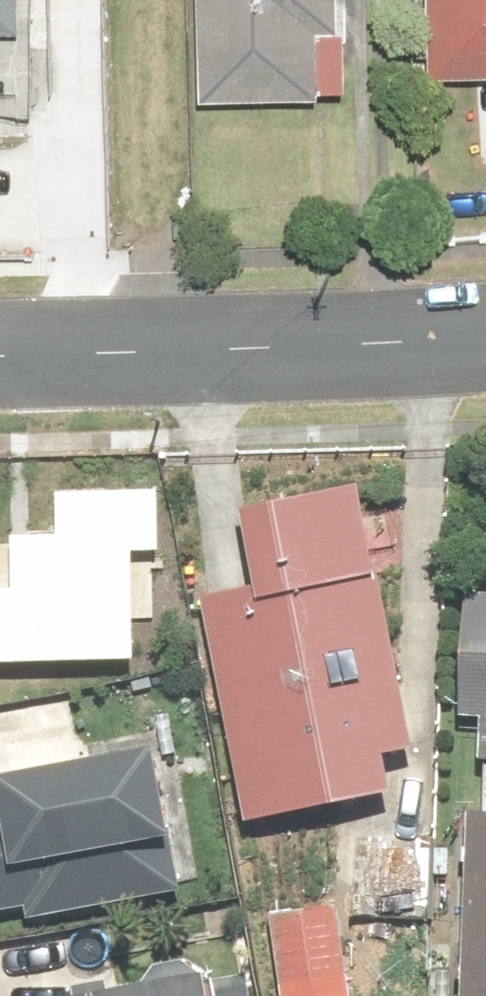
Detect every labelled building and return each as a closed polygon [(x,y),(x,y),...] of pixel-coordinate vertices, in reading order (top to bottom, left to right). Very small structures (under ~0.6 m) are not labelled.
[(20,97),(19,0),(0,0),(0,97),(20,97)] [(196,88),(337,83),(334,0),(193,0),(196,88)] [(408,75),(485,70),(485,0),(405,0),(408,75)] [(336,795),(328,913),(421,919),(426,761),(350,469),(237,497),(256,575),(193,591),(248,816),(336,795)] [(151,651),(150,479),(61,480),(62,536),(27,537),(28,594),(0,595),(0,652),(151,651)] [(460,597),(456,697),(485,699),(485,599),(460,597)] [(39,890),(43,908),(195,879),(169,744),(7,775),(13,804),(0,807),(0,897),(39,890)] [(465,812),(458,995),(485,995),(485,813),(465,812)] [(74,995),(236,995),(234,977),(74,995)]
